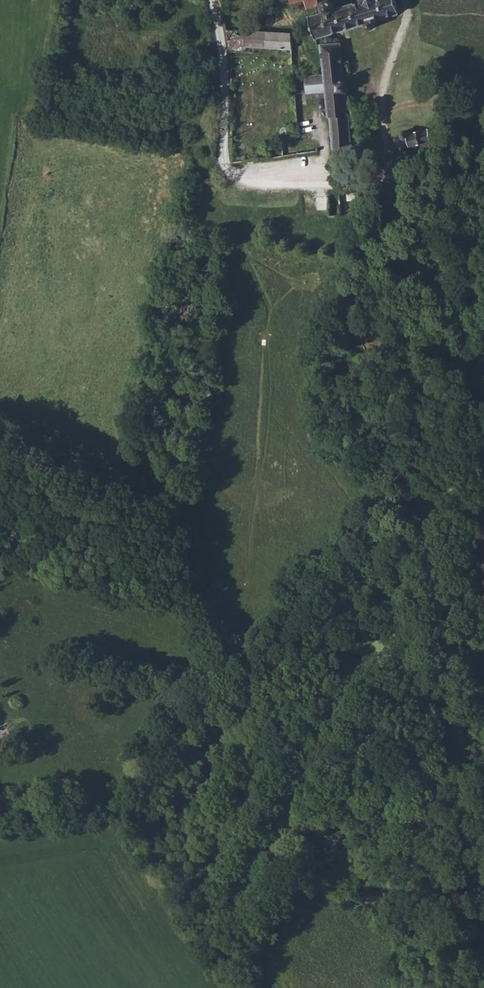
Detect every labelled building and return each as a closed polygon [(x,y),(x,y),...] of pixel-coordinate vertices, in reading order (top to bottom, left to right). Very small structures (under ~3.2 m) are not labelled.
[(230,44),(252,46),(251,43),(246,26),(238,26),(233,0),(220,0),(230,44)] [(362,21),(363,27),(374,24),(372,18),(399,10),(396,0),(354,0),(334,5),(333,3),(330,0),(326,0),(324,2),(324,5),(325,8),(310,12),(315,33),(362,21)] [(251,43),(276,46),(277,29),(246,26),(251,43)] [(276,46),(290,47),(291,30),(277,29),(276,46)] [(329,110),(333,142),(350,140),(345,96),(344,87),(339,40),(320,42),(323,74),(325,89),(326,98),(327,111),(329,110)] [(325,89),(323,74),(304,75),(306,90),(325,89)] [(426,122),(407,127),(404,127),(402,128),(401,131),(402,133),(405,134),(406,134),(408,139),(429,134),(426,122)]
